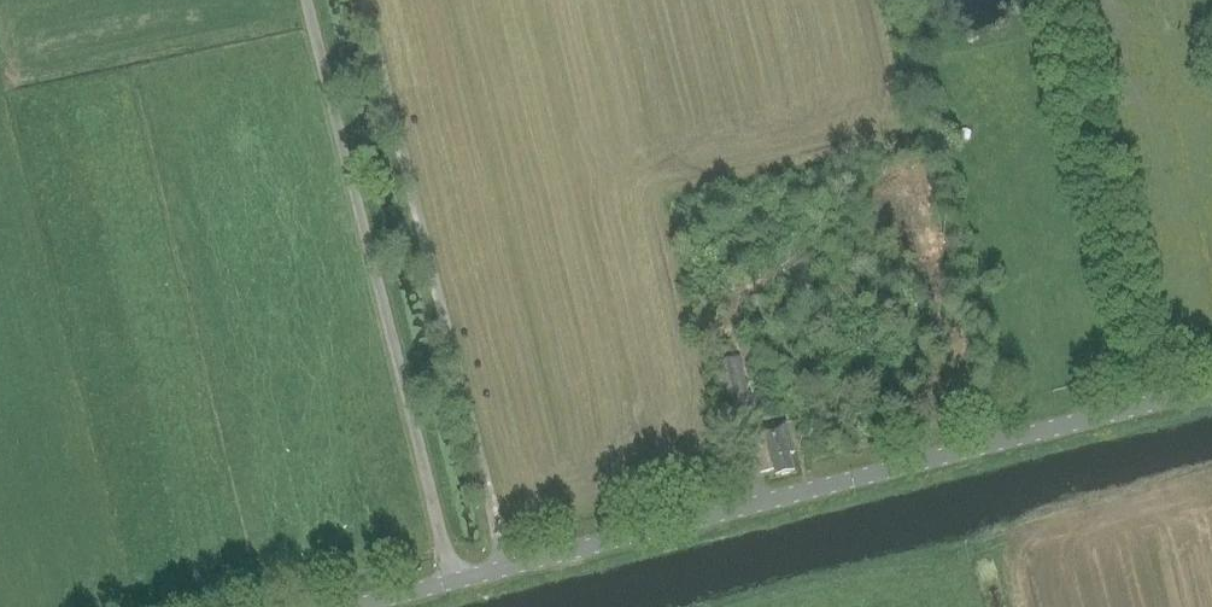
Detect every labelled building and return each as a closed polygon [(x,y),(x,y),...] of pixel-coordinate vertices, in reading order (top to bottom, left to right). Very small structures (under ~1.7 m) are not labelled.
[(726,410),(751,404),(740,358),(715,364),(726,410)] [(789,454),(794,453),(786,423),(752,432),(763,474),(774,471),(776,476),(794,471),(789,454)]
